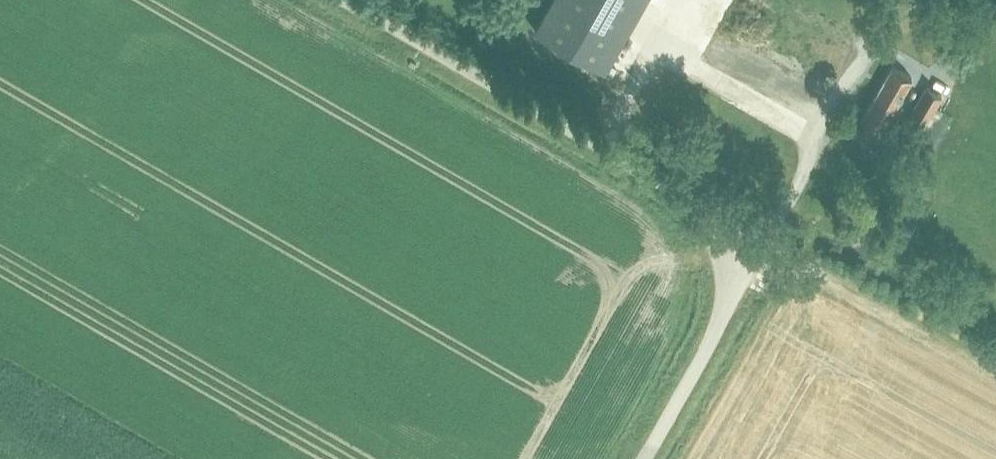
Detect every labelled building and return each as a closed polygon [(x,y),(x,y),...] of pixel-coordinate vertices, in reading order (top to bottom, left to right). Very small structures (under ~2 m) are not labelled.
[(535,30),(606,71),(646,0),(552,0),(535,30)] [(713,29),(743,18),(737,0),(711,0),(704,3),(713,29)] [(856,135),(874,146),(912,80),(893,70),(856,135)] [(929,90),(911,121),(927,130),(945,99),(929,90)]
